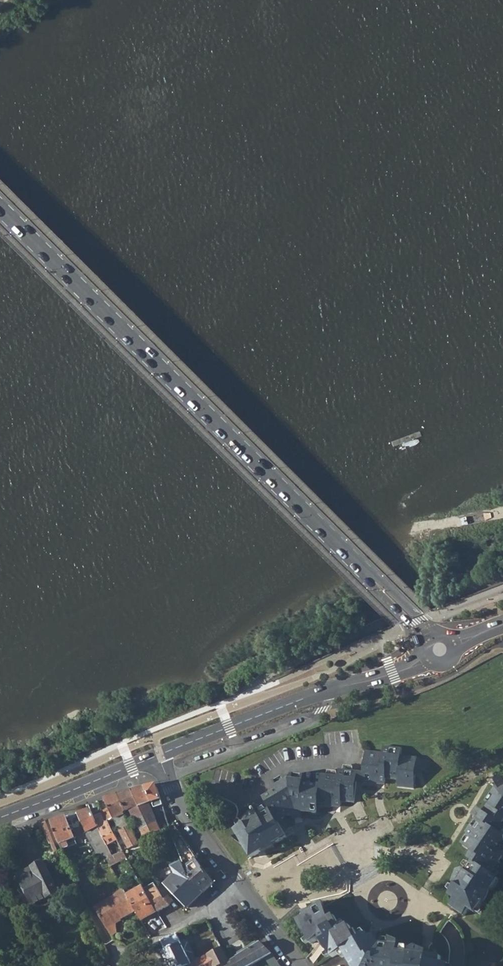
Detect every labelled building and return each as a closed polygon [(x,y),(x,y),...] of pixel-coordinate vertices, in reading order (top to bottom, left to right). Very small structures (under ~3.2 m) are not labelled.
[(396,787),(414,789),(416,771),(427,773),(429,762),(417,761),(417,757),(401,756),(402,748),(382,746),(382,753),(365,751),(363,772),(362,783),(385,785),(385,779),(397,780),(396,787)] [(277,789),(268,795),(283,820),(291,815),(293,820),(302,818),(302,813),(318,814),(319,806),(337,808),(337,805),(341,806),(342,802),(354,803),(357,782),(358,772),(345,770),(344,777),(338,776),(321,774),(320,785),(304,783),(304,780),(289,779),(276,787),(277,789)] [(273,782),(276,787),(289,779),(284,776),(273,782)] [(469,910),(476,914),(485,903),(488,905),(493,893),(491,892),(500,880),(493,876),(502,862),(502,780),(496,784),(499,788),(497,789),(487,804),(489,806),(484,813),(478,809),(473,817),(477,820),(472,826),(476,829),(470,837),(472,839),(466,848),(473,853),(469,860),(473,863),(467,872),(464,870),(458,872),(454,885),(457,886),(449,896),(455,900),(450,906),(464,917),(469,910)] [(156,783),(145,786),(151,802),(152,804),(157,802),(158,806),(163,805),(156,783)] [(134,789),(131,790),(139,806),(148,803),(151,802),(145,786),(134,789)] [(131,790),(118,795),(126,811),(124,814),(127,819),(129,824),(152,813),(149,806),(148,803),(139,806),(131,790)] [(107,797),(104,798),(108,808),(103,811),(108,821),(113,819),(115,824),(127,819),(124,814),(126,811),(118,795),(117,793),(107,797)] [(271,810),(278,823),(283,820),(268,795),(263,797),(271,810)] [(77,813),(86,834),(98,828),(104,841),(115,836),(108,821),(105,822),(101,813),(93,816),(90,809),(77,813)] [(245,825),(235,831),(238,837),(235,839),(241,844),(242,844),(250,858),(264,851),(264,852),(277,849),(274,845),(287,837),(278,823),(271,810),(260,816),(259,814),(252,813),(244,823),(245,825)] [(152,813),(129,824),(134,833),(139,830),(156,822),(152,813)] [(65,816),(51,821),(60,845),(62,850),(67,848),(65,842),(75,839),(65,816)] [(127,819),(115,824),(119,832),(128,850),(139,845),(138,841),(134,833),(129,824),(127,819)] [(51,821),(43,824),(51,844),(52,844),(58,860),(65,857),(62,850),(60,845),(51,821)] [(156,822),(139,830),(143,839),(144,838),(160,831),(156,822)] [(174,824),(168,827),(173,840),(181,835),(174,824)] [(468,836),(470,837),(476,829),(472,826),(466,834),(468,836)] [(86,834),(85,834),(96,854),(101,863),(107,860),(112,857),(109,851),(104,841),(98,828),(86,834)] [(181,835),(173,840),(182,862),(191,882),(203,894),(214,883),(197,859),(194,856),(186,844),(181,835)] [(104,841),(109,851),(120,846),(115,836),(104,841)] [(462,845),(466,848),(472,839),(470,837),(468,836),(462,845)] [(143,839),(138,841),(139,845),(141,848),(148,845),(144,838),(143,839)] [(112,857),(107,860),(111,868),(127,859),(127,858),(123,852),(112,857)] [(33,869),(18,876),(32,905),(59,893),(44,863),(42,862),(40,862),(37,863),(35,864),(34,866),(33,869)] [(182,862),(172,867),(176,875),(164,885),(172,893),(186,908),(202,894),(203,894),(191,882),(182,862)] [(70,869),(76,885),(81,883),(74,867),(71,869),(70,869)] [(125,892),(127,896),(143,887),(140,883),(125,892)] [(152,904),(157,912),(169,905),(164,900),(162,898),(154,884),(144,889),(152,904)] [(143,887),(127,896),(136,911),(141,921),(157,912),(152,904),(144,889),(143,887)] [(114,896),(95,907),(107,929),(116,924),(116,923),(136,911),(127,896),(125,892),(123,889),(114,895),(114,896)] [(164,900),(169,905),(174,901),(168,896),(164,900)] [(312,910),(315,914),(324,907),(323,902),(312,910)] [(298,922),(310,944),(320,938),(332,959),(344,952),(352,965),(448,965),(448,964),(440,963),(441,957),(429,956),(429,952),(418,948),(412,951),(411,954),(400,952),(401,943),(392,939),(392,946),(382,944),(376,936),(371,939),(369,936),(363,939),(359,934),(355,936),(350,926),(342,930),(335,916),(330,919),(324,907),(315,914),(312,910),(304,915),(305,918),(298,922)] [(26,926),(20,928),(25,943),(32,940),(26,926)] [(161,941),(164,947),(166,950),(162,952),(169,965),(222,965),(228,962),(222,949),(191,964),(189,961),(180,942),(177,934),(161,941)] [(25,943),(28,953),(37,949),(32,940),(25,943)] [(180,942),(189,961),(196,958),(189,942),(187,943),(185,940),(180,942)] [(152,945),(154,951),(164,947),(161,941),(152,945)] [(222,965),(251,965),(265,958),(270,965),(280,965),(272,955),(261,942),(228,962),(222,965)]
